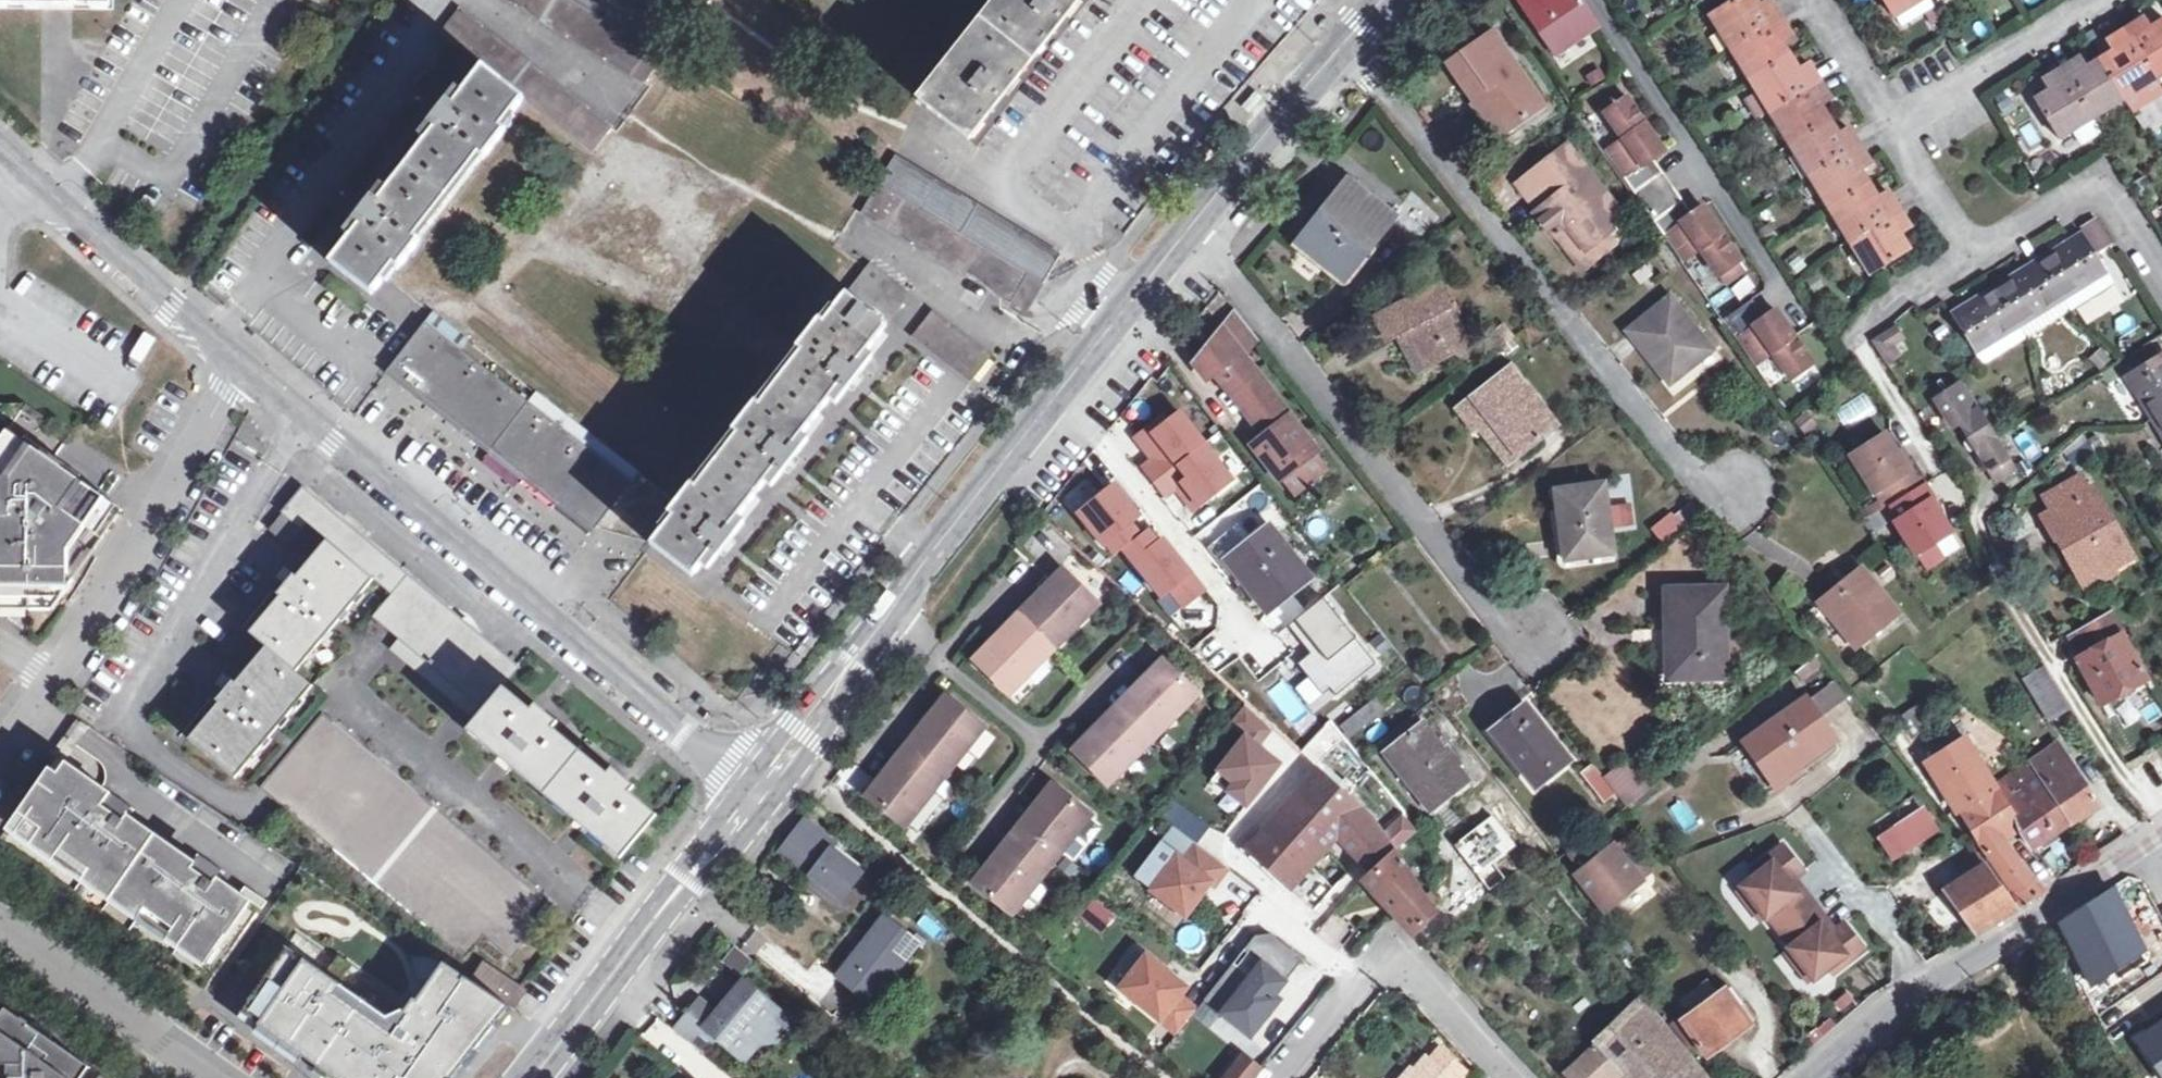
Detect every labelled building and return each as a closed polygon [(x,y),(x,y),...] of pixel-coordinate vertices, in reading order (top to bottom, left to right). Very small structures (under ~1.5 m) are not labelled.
[(641,0),(512,0),(646,80),(681,24),(641,0)] [(1078,0),(999,0),(920,99),(969,138),(1078,0)] [(1432,8),(1442,17),(1457,0),(1439,0),(1432,8)] [(1557,52),(1597,24),(1580,0),(1576,0),(1575,1),(1575,0),(1520,0),(1557,52)] [(1910,227),(1887,190),(1876,196),(1860,171),(1871,164),(1848,126),(1836,132),(1820,106),(1831,100),(1807,61),(1796,67),(1782,43),(1792,37),(1770,0),(1763,0),(1756,4),(1754,0),(1733,0),(1708,16),(1757,94),(1746,101),(1757,119),(1768,112),(1868,272),(1908,248),(1899,234),(1910,227)] [(1893,16),(1894,16),(1919,0),(1882,0),(1893,16)] [(1931,0),(1919,0),(1894,16),(1898,23),(1932,2),(1931,0)] [(431,136),(382,197),(378,194),(327,260),(371,294),(393,265),(398,269),(419,240),(415,237),(478,155),(483,159),(504,131),(500,127),(524,97),(591,151),(612,126),(461,9),(443,33),(485,66),(481,71),(477,67),(426,132),(431,136)] [(2150,26),(2145,18),(2106,41),(2111,50),(2087,65),(2081,57),(2042,80),(2049,90),(2033,100),(2058,138),(2161,74),(2161,19),(2150,26)] [(1445,63),(1470,98),(1480,91),(1507,129),(1546,103),(1495,28),(1445,63)] [(1258,87),(1241,109),(1251,117),(1268,95),(1258,87)] [(1480,91),(1470,98),(1496,136),(1507,129),(1480,91)] [(1626,95),(1603,111),(1622,138),(1604,150),(1633,192),(1662,172),(1652,157),(1663,150),(1626,95)] [(1566,145),(1534,170),(1546,185),(1556,198),(1536,213),(1553,236),(1555,234),(1566,225),(1586,249),(1605,234),(1611,230),(1605,221),(1598,214),(1612,202),(1566,145)] [(1060,254),(893,156),(862,211),(1027,310),(1060,254)] [(1529,198),(1546,185),(1534,170),(1517,184),(1529,198)] [(1671,185),(1662,172),(1633,192),(1642,206),(1671,185)] [(1342,276),(1392,215),(1347,180),(1298,241),(1342,276)] [(1680,198),(1671,185),(1642,206),(1651,219),(1680,198)] [(1412,190),(1392,215),(1417,234),(1437,210),(1412,190)] [(1680,260),(1699,248),(1717,274),(1740,259),(1702,205),(1690,213),(1680,198),(1651,219),(1680,260)] [(1598,214),(1605,221),(1618,211),(1612,202),(1598,214)] [(1566,225),(1555,234),(1582,269),(1613,245),(1605,234),(1586,249),(1566,225)] [(1976,352),(2107,272),(2083,233),(1951,313),(1976,352)] [(1703,290),(1715,284),(1701,257),(1689,263),(1703,290)] [(760,405),(755,402),(733,430),(738,434),(696,487),(692,483),(669,513),(674,516),(651,544),(692,575),(702,562),(708,567),(760,499),(755,495),(766,480),(772,484),(824,418),(818,413),(830,397),(836,402),(888,335),(882,330),(910,294),(870,264),(824,322),(819,319),(797,347),(802,350),(760,405)] [(2113,283),(2107,272),(1976,352),(1982,363),(2113,283)] [(1395,335),(1408,328),(1426,364),(1467,342),(1437,284),(1374,317),(1386,340),(1395,335)] [(1669,296),(1626,330),(1669,383),(1711,348),(1669,296)] [(1750,298),(1721,319),(1753,364),(1771,351),(1789,378),(1812,363),(1774,308),(1762,316),(1750,298)] [(1255,371),(1240,352),(1258,337),(1236,310),(1195,362),(1194,363),(1207,378),(1217,370),(1222,376),(1232,389),(1255,371)] [(971,382),(990,356),(932,311),(913,336),(971,382)] [(463,350),(470,340),(434,312),(390,369),(595,529),(639,472),(537,393),(529,402),(463,350)] [(1894,323),(1871,338),(1886,361),(1897,354),(1890,342),(1902,335),(1894,323)] [(1413,371),(1426,364),(1408,328),(1395,335),(1413,371)] [(2124,374),(2161,435),(2161,351),(2124,374)] [(1475,428),(1478,426),(1487,419),(1515,455),(1555,425),(1509,367),(1458,405),(1475,428)] [(1255,371),(1232,389),(1267,433),(1254,443),(1281,477),(1282,476),(1315,450),(1317,449),(1255,371)] [(1952,424),(1959,419),(1977,407),(1978,406),(1961,380),(1935,397),(1952,424)] [(1832,413),(1844,432),(1876,411),(1864,393),(1832,413)] [(72,435),(27,404),(0,404),(0,614),(41,643),(64,610),(84,581),(97,558),(92,555),(75,543),(86,526),(79,521),(86,511),(86,507),(85,504),(84,502),(82,500),(58,483),(67,471),(53,462),(72,435)] [(2009,457),(1977,407),(1959,419),(1991,469),(2009,457)] [(1160,419),(1134,440),(1147,456),(1150,454),(1154,460),(1142,470),(1154,484),(1202,445),(1177,415),(1165,425),(1160,419)] [(1487,419),(1478,426),(1506,463),(1515,455),(1487,419)] [(1901,458),(1897,451),(1884,432),(1850,454),(1874,491),(1881,487),(1891,502),(1923,481),(1906,455),(1901,458)] [(1902,447),(1897,451),(1901,458),(1906,455),(1902,447)] [(1326,465),(1315,450),(1282,476),(1294,491),(1326,465)] [(2009,457),(1991,469),(1998,481),(2017,469),(2009,457)] [(106,498),(67,471),(58,483),(82,500),(84,502),(85,504),(86,507),(86,511),(79,521),(86,526),(93,516),(106,498)] [(121,477),(113,472),(102,488),(110,493),(121,477)] [(2062,538),(2084,576),(2109,562),(2112,566),(2133,553),(2097,488),(2092,490),(2083,474),(2048,493),(2057,510),(2046,516),(2059,538),(2062,538)] [(1933,497),(1923,481),(1891,502),(1900,517),(1895,520),(1916,553),(1951,530),(1931,499),(1933,497)] [(393,649),(477,719),(503,687),(520,667),(304,487),(269,529),(288,545),(306,523),(328,541),(374,580),(392,596),(375,617),(401,640),(393,649)] [(1105,545),(1115,558),(1122,552),(1139,538),(1128,526),(1137,518),(1112,488),(1078,517),(1103,547),(1105,545)] [(1605,488),(1556,495),(1564,554),(1613,547),(1605,488)] [(108,500),(106,498),(93,516),(86,526),(75,543),(92,555),(123,511),(108,500)] [(1672,512),(1649,527),(1660,543),(1683,528),(1672,512)] [(1267,530),(1227,562),(1267,613),(1308,581),(1267,530)] [(1157,545),(1146,532),(1122,552),(1161,599),(1170,591),(1184,608),(1204,592),(1162,541),(1157,545)] [(296,671),(374,580),(328,541),(297,578),(294,575),(278,593),(281,596),(251,633),(268,647),(237,684),(234,681),(218,700),(222,702),(191,739),(237,777),(313,685),(296,671)] [(2109,562),(2084,576),(2089,585),(2114,570),(2112,566),(2109,562)] [(1863,567),(1822,600),(1857,646),(1899,613),(1863,567)] [(974,662),(1007,693),(1027,673),(1025,671),(1036,659),(1040,663),(1052,651),(1048,647),(1060,635),(1062,637),(1074,624),(1076,626),(1096,606),(1063,574),(1043,594),(1049,600),(1038,612),(1030,604),(1018,617),(1022,620),(1009,633),(1011,635),(1000,646),(994,641),(974,662)] [(1725,589),(1670,590),(1671,678),(1727,677),(1725,589)] [(1322,599),(1287,628),(1302,646),(1308,640),(1316,650),(1309,655),(1297,665),(1322,696),(1330,690),(1336,697),(1376,664),(1322,599)] [(2076,657),(2100,702),(2147,678),(2122,638),(2126,636),(2111,613),(2070,636),(2081,654),(2076,657)] [(1316,650),(1308,640),(1302,646),(1309,655),(1316,650)] [(1073,751),(1105,783),(1125,762),(1124,760),(1135,749),(1139,752),(1151,740),(1147,736),(1159,725),(1161,726),(1173,714),(1175,716),(1195,695),(1162,663),(1142,683),(1148,689),(1136,701),(1129,693),(1117,706),(1121,710),(1108,722),(1110,724),(1099,736),(1093,730),(1073,751)] [(2070,707),(2044,666),(2025,679),(2050,719),(2070,707)] [(1827,712),(1850,696),(1837,678),(1814,693),(1827,712)] [(530,710),(503,687),(477,719),(467,730),(619,858),(655,816),(628,793),(633,787),(611,769),(606,775),(552,728),(557,723),(535,705),(530,710)] [(1744,740),(1773,781),(1795,765),(1796,768),(1798,767),(1837,740),(1807,697),(1744,740)] [(1376,699),(1343,726),(1351,737),(1385,710),(1376,699)] [(868,797),(904,825),(922,803),(920,801),(930,788),(934,791),(945,778),(941,774),(951,762),(953,763),(964,749),(966,751),(984,728),(948,700),(930,722),(936,727),(926,740),(918,734),(907,747),(911,751),(900,765),(902,766),(892,779),(886,774),(868,797)] [(1268,728),(1242,704),(1229,721),(1245,734),(1217,769),(1234,782),(1227,791),(1244,805),(1278,763),(1255,745),(1268,728)] [(1527,704),(1493,732),(1536,786),(1571,759),(1527,704)] [(511,957),(554,908),(318,706),(254,781),(429,930),(431,928),(464,956),(484,934),(511,957)] [(1378,741),(1385,751),(1419,724),(1412,715),(1378,741)] [(1419,724),(1385,751),(1385,752),(1433,811),(1468,783),(1456,768),(1461,764),(1447,747),(1442,751),(1420,723),(1419,724)] [(1996,872),(2014,894),(2023,905),(2048,894),(2028,871),(2005,842),(2023,831),(1998,784),(1968,738),(1927,762),(1996,872)] [(2060,743),(2033,760),(2074,824),(2101,807),(2060,743)] [(66,762),(58,756),(51,767),(59,773),(66,762)] [(2035,848),(2074,824),(2033,760),(1998,784),(2023,831),(2035,848)] [(0,840),(0,845),(208,989),(268,902),(246,886),(242,893),(221,879),(226,872),(199,854),(195,860),(131,816),(136,810),(66,762),(59,773),(51,767),(0,840)] [(1606,778),(1617,793),(1627,806),(1648,789),(1627,762),(1606,778)] [(1606,802),(1617,793),(1606,778),(1596,764),(1584,772),(1606,802)] [(1795,765),(1773,781),(1777,788),(1801,772),(1798,767),(1796,768),(1795,765)] [(1234,782),(1217,769),(1210,778),(1227,791),(1234,782)] [(1337,838),(1371,871),(1363,879),(1413,935),(1434,915),(1392,854),(1418,831),(1404,814),(1379,834),(1366,815),(1317,772),(1249,850),(1292,888),(1337,838)] [(974,883),(1010,911),(1028,889),(1026,887),(1036,874),(1040,878),(1051,864),(1047,861),(1057,848),(1059,850),(1070,836),(1072,837),(1090,815),(1054,786),(1036,809),(1043,814),(1032,827),(1024,820),(1013,834),(1018,837),(1006,851),(1008,853),(999,865),(992,861),(974,883)] [(1878,836),(1881,841),(1927,809),(1916,792),(1886,811),(1894,825),(1878,836)] [(1927,809),(1881,841),(1894,861),(1941,831),(1927,809)] [(805,820),(781,851),(818,878),(815,882),(840,901),(843,897),(844,898),(863,872),(832,849),(837,844),(805,820)] [(1229,868),(1176,827),(1143,869),(1158,881),(1154,886),(1153,888),(1186,915),(1211,883),(1215,886),(1229,868)] [(1625,841),(1615,849),(1641,880),(1650,873),(1625,841)] [(1802,871),(1782,845),(1751,870),(1755,875),(1740,887),(1765,919),(1768,917),(1791,946),(1789,949),(1814,981),(1830,969),(1834,974),(1864,950),(1844,924),(1830,935),(1822,924),(1827,920),(1802,889),(1797,893),(1788,882),(1802,871)] [(1641,880),(1615,849),(1613,846),(1576,875),(1606,911),(1642,882),(1641,880)] [(1978,932),(2023,905),(2014,894),(2011,896),(1987,866),(1946,890),(1978,932)] [(1158,881),(1143,869),(1139,875),(1154,886),(1158,881)] [(2118,883),(2109,890),(2126,921),(2136,915),(2118,883)] [(2151,941),(2136,915),(2126,921),(2109,890),(2061,920),(2093,981),(2144,951),(2142,946),(2151,941)] [(1095,929),(1109,912),(1096,901),(1082,918),(1095,929)] [(890,923),(843,978),(869,999),(916,944),(890,923)] [(1303,960),(1271,934),(1256,936),(1205,1000),(1233,1022),(1242,1010),(1261,1025),(1281,1000),(1276,996),(1268,989),(1278,977),(1286,983),(1303,960)] [(336,1077),(451,1077),(446,1074),(458,1060),(463,1064),(508,1006),(443,963),(417,1000),(413,998),(403,1013),(407,1015),(393,1036),(333,994),(353,965),(338,955),(325,973),(286,947),(241,1012),(336,1077)] [(1783,952),(1773,959),(1796,993),(1807,986),(1783,952)] [(1186,988),(1147,956),(1121,988),(1177,1035),(1197,1011),(1180,996),(1186,988)] [(485,962),(472,980),(513,1006),(524,988),(485,962)] [(1268,989),(1276,996),(1286,983),(1278,977),(1268,989)] [(699,1001),(674,1030),(702,1054),(716,1037),(737,1055),(760,1028),(776,1042),(793,1023),(745,982),(716,1016),(699,1001)] [(1711,1049),(1752,1019),(1728,986),(1716,995),(1709,986),(1683,1005),(1689,1014),(1677,1023),(1694,1047),(1704,1040),(1711,1049)] [(1623,1077),(1664,1077),(1672,1071),(1679,1077),(1714,1077),(1649,1000),(1569,1075),(1572,1077),(1614,1077),(1618,1074),(1623,1077)] [(91,1068),(0,1004),(0,1077),(84,1077),(91,1068)] [(1242,1010),(1233,1022),(1251,1037),(1261,1025),(1242,1010)] [(2131,1035),(2161,1077),(2161,1013),(2131,1035)] [(1269,1063),(1250,1046),(1223,1077),(1256,1077),(1269,1063)] [(1467,1077),(1440,1054),(1434,1061),(1432,1058),(1420,1072),(1417,1070),(1409,1077),(1466,1077),(1467,1077)]
